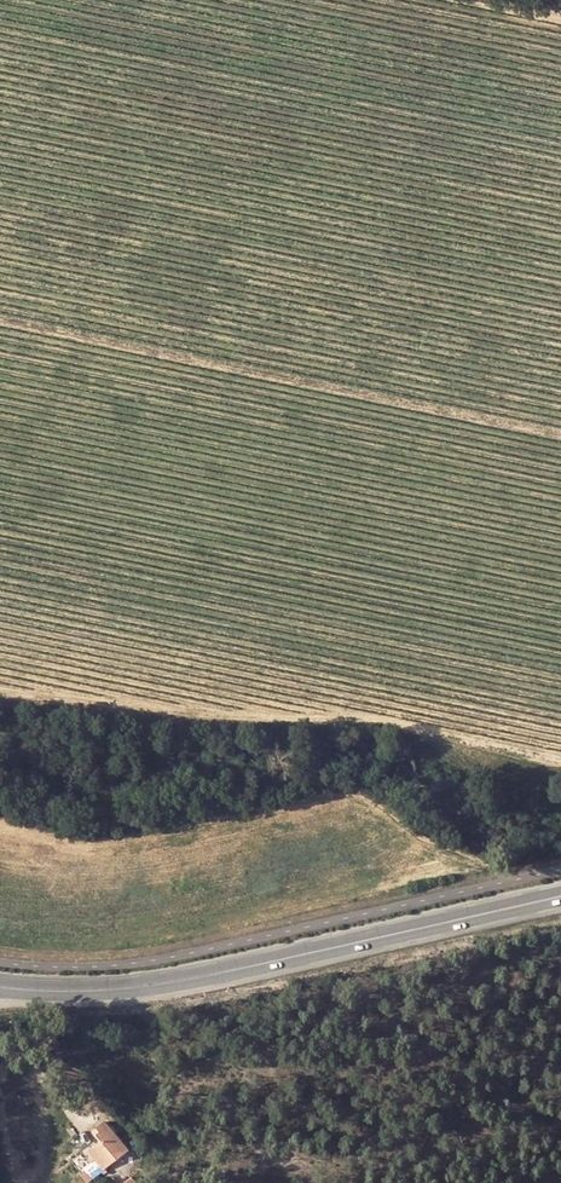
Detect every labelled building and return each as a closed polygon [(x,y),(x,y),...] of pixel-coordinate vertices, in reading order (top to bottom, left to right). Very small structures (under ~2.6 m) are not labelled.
[(122,1155),(108,1137),(87,1154),(95,1163),(102,1172),(123,1157),(122,1155)] [(81,1174),(88,1182),(102,1172),(95,1163),(81,1174)]
